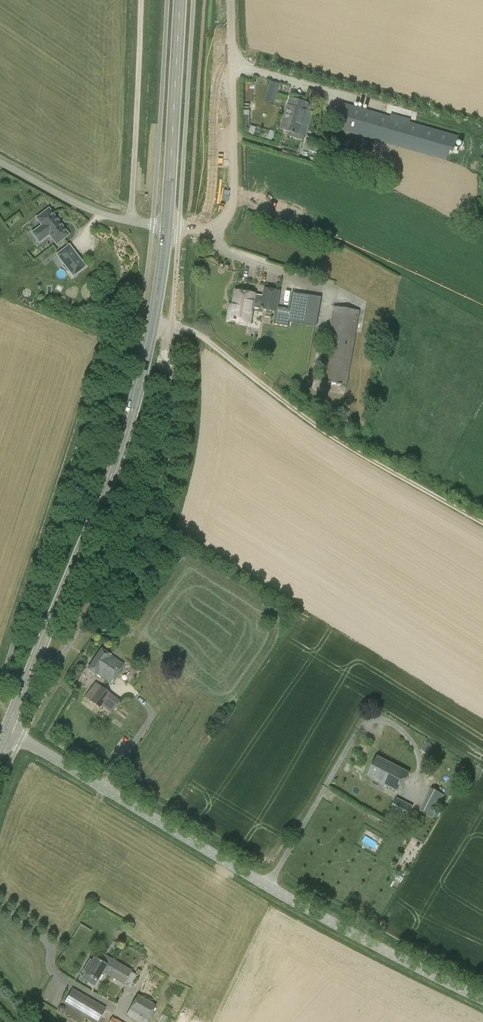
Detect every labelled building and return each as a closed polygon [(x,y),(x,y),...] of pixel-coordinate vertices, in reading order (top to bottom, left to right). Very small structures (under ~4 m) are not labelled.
[(270,80),(264,99),(274,102),(280,84),(270,80)] [(290,99),(281,130),(298,135),(308,105),(290,99)] [(453,135),(409,123),(410,119),(391,114),(390,117),(343,104),(335,128),(446,160),(453,135)] [(311,138),(308,150),(323,154),(326,142),(311,138)] [(69,235),(49,208),(36,218),(41,226),(32,233),(39,242),(49,235),(56,245),(69,235)] [(66,247),(55,256),(73,278),(84,269),(66,247)] [(249,323),(252,307),(260,309),(260,310),(276,312),(274,324),(288,326),(283,354),(311,359),(321,298),(294,293),(291,310),(278,308),(281,291),(264,288),(262,296),(236,291),(233,310),(230,310),(228,320),(249,323)] [(347,385),(360,310),(333,305),(321,381),(347,385)] [(96,675),(96,674),(104,680),(105,680),(110,683),(124,665),(101,648),(87,668),(96,675)] [(95,683),(89,691),(85,697),(99,708),(102,705),(111,712),(120,700),(95,683)] [(367,776),(399,792),(409,773),(377,756),(367,776)] [(420,810),(433,816),(444,795),(432,788),(420,810)] [(398,801),(391,813),(407,822),(414,810),(398,801)] [(85,973),(82,978),(87,981),(90,976),(97,980),(102,972),(123,985),(125,982),(131,985),(137,976),(131,972),(132,971),(103,954),(99,961),(94,957),(85,973)] [(98,1021),(105,1008),(72,989),(65,1003),(98,1021)] [(137,995),(126,1015),(139,1021),(146,1021),(156,1005),(137,995)]
